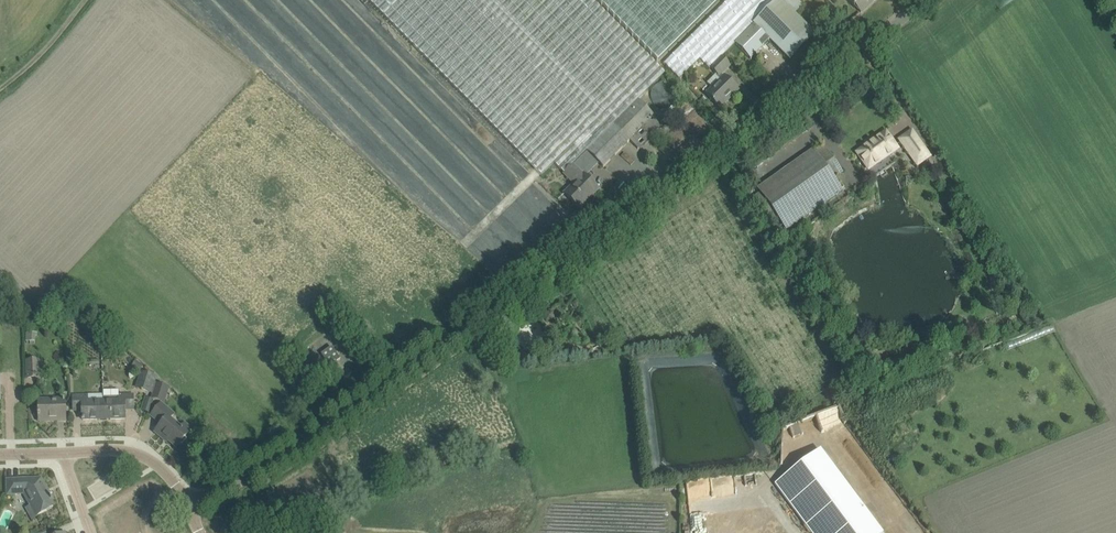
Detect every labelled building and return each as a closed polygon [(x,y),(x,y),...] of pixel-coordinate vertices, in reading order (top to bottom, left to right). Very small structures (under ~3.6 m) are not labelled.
[(637,101),(665,74),(655,64),(591,0),(372,0),(545,175),(556,164),(565,174),(574,165),(587,152),(637,101)] [(658,62),(720,0),(597,0),(658,62)] [(721,57),(735,44),(779,0),(728,0),(665,63),(681,79),(700,60),(710,69),(711,68),(721,57)] [(735,44),(750,59),(776,34),(799,58),(818,39),(779,0),(735,44)] [(854,5),(853,6),(854,8),(855,6),(859,10),(859,11),(861,13),(873,0),(849,0),(854,5)] [(721,57),(711,68),(717,74),(715,75),(720,81),(706,95),(713,103),(714,102),(720,108),(728,100),(726,99),(736,89),(722,74),(729,66),(721,57)] [(662,125),(654,117),(637,101),(587,152),(596,161),(603,167),(629,141),(638,149),(662,125)] [(899,140),(917,166),(930,157),(912,131),(899,140)] [(887,156),(897,149),(886,132),(857,153),(869,169),(874,176),(892,164),(887,156)] [(827,151),(825,152),(823,149),(821,150),(816,153),(813,150),(776,176),(757,189),(759,192),(756,194),(752,198),(770,224),(774,221),(778,218),(787,231),(843,191),(834,178),(843,172),(827,151)] [(597,188),(583,174),(574,165),(565,174),(575,183),(564,193),(572,201),(580,208),(587,201),(585,200),(597,188)] [(1003,275),(990,278),(992,289),(1005,286),(1003,275)] [(26,332),(26,341),(30,341),(30,344),(34,344),(34,341),(35,341),(35,336),(37,336),(37,333),(26,332)] [(321,354),(330,367),(340,359),(331,347),(321,354)] [(68,358),(69,372),(76,371),(76,358),(68,358)] [(27,378),(39,377),(38,361),(26,361),(27,378)] [(145,367),(135,361),(131,366),(141,372),(142,371),(145,367)] [(157,378),(157,377),(141,372),(138,383),(143,384),(141,390),(153,393),(157,378)] [(151,398),(146,412),(150,413),(154,400),(165,403),(170,387),(160,384),(161,380),(157,378),(153,393),(151,398)] [(133,394),(119,395),(118,390),(103,390),(104,402),(103,402),(104,420),(125,419),(125,409),(133,409),(133,394)] [(104,420),(103,402),(87,403),(87,396),(73,397),(74,411),(82,410),(83,420),(104,420)] [(146,412),(151,398),(146,397),(142,411),(146,412)] [(65,420),(65,409),(65,399),(56,399),(56,403),(38,404),(38,417),(40,417),(40,421),(65,420)] [(180,428),(179,427),(169,419),(173,415),(161,405),(151,416),(162,425),(157,430),(168,439),(167,440),(177,448),(188,435),(193,429),(185,422),(180,428)] [(821,426),(831,425),(830,422),(842,420),(841,410),(819,414),(821,426)] [(831,464),(794,491),(802,503),(794,510),(811,532),(882,532),(831,464)] [(31,519),(45,512),(55,507),(51,501),(53,499),(52,497),(49,499),(40,482),(32,486),(29,479),(7,480),(8,495),(23,495),(29,506),(25,508),(31,519)] [(15,512),(5,508),(0,519),(0,531),(5,532),(15,512)]
